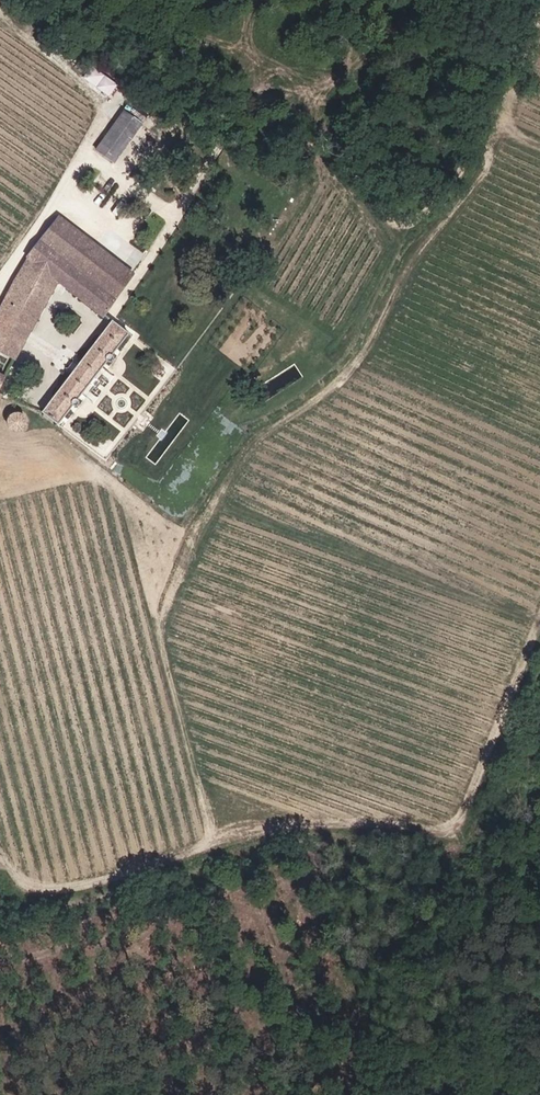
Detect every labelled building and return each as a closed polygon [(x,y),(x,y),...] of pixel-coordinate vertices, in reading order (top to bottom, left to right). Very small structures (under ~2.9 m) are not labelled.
[(111,95),(120,83),(94,64),(85,77),(111,95)] [(101,150),(117,162),(144,123),(128,112),(101,150)] [(219,212),(224,214),(230,196),(224,194),(219,212)] [(0,321),(0,348),(19,357),(63,283),(107,313),(139,273),(64,215),(32,258),(0,321)] [(137,331),(120,318),(48,412),(64,425),(137,331)] [(4,393),(12,374),(0,369),(0,391),(4,393)] [(15,418),(15,421),(16,426),(17,428),(20,430),(23,431),(27,430),(30,429),(32,426),(34,423),(34,420),(33,417),(31,414),(29,412),(24,411),(20,412),(17,415),(15,418)]
